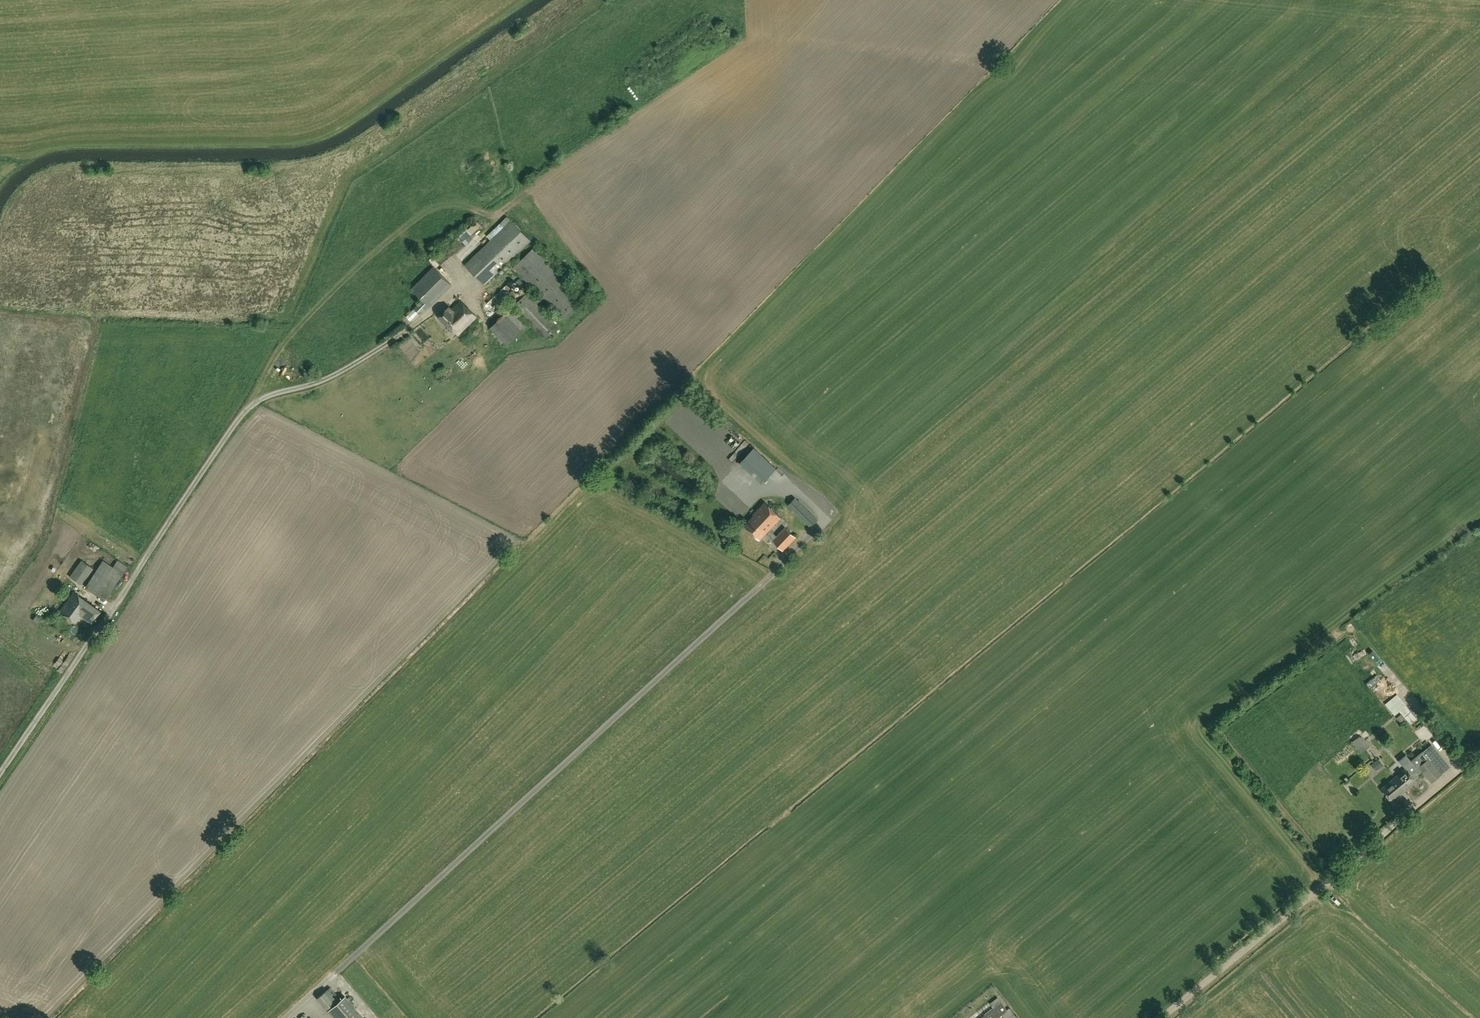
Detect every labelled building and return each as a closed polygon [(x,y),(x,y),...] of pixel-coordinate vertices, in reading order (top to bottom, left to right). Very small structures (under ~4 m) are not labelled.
[(485,284),(530,240),(512,221),(466,265),(485,284)] [(514,266),(564,319),(586,299),(536,246),(514,266)] [(429,306),(451,284),(433,266),(411,288),(422,299),(413,308),(420,314),(428,305),(429,306)] [(509,300),(514,305),(527,293),(521,288),(515,293),(507,284),(484,305),(493,315),(509,300)] [(527,293),(514,305),(513,306),(545,339),(559,326),(527,293)] [(452,309),(449,306),(440,315),(458,334),(477,316),(461,300),(452,309)] [(529,325),(512,307),(491,327),(508,346),(529,325)] [(817,519),(795,498),(787,505),(809,526),(817,519)] [(777,537),(769,530),(780,517),(765,503),(753,515),(754,516),(744,527),(759,540),(765,534),(783,550),(796,537),(785,528),(777,537)] [(82,560),(70,577),(82,585),(93,568),(82,560)] [(105,601),(123,574),(127,567),(117,561),(113,567),(102,560),(86,586),(105,601)] [(74,592),(59,611),(75,623),(81,616),(91,624),(100,612),(74,592)] [(41,622),(44,618),(38,613),(35,618),(41,622)] [(1399,692),(1388,702),(1397,712),(1409,702),(1399,692)] [(1412,722),(1418,718),(1410,703),(1404,707),(1412,722)] [(1352,742),(1361,754),(1369,747),(1360,736),(1352,742)] [(1417,782),(1414,778),(1421,772),(1430,782),(1449,767),(1431,745),(1413,760),(1419,767),(1410,774),(1406,768),(1395,778),(1406,791),(1417,782)] [(1379,756),(1374,763),(1382,770),(1388,763),(1379,756)] [(1392,802),(1406,791),(1395,778),(1381,789),(1392,802)] [(350,1003),(344,996),(338,1002),(327,989),(318,997),(336,1017),(364,1017),(350,1003)] [(993,1009),(981,1017),(998,1017),(1007,1011),(1001,1003),(997,998),(989,1003),(993,1009)]
